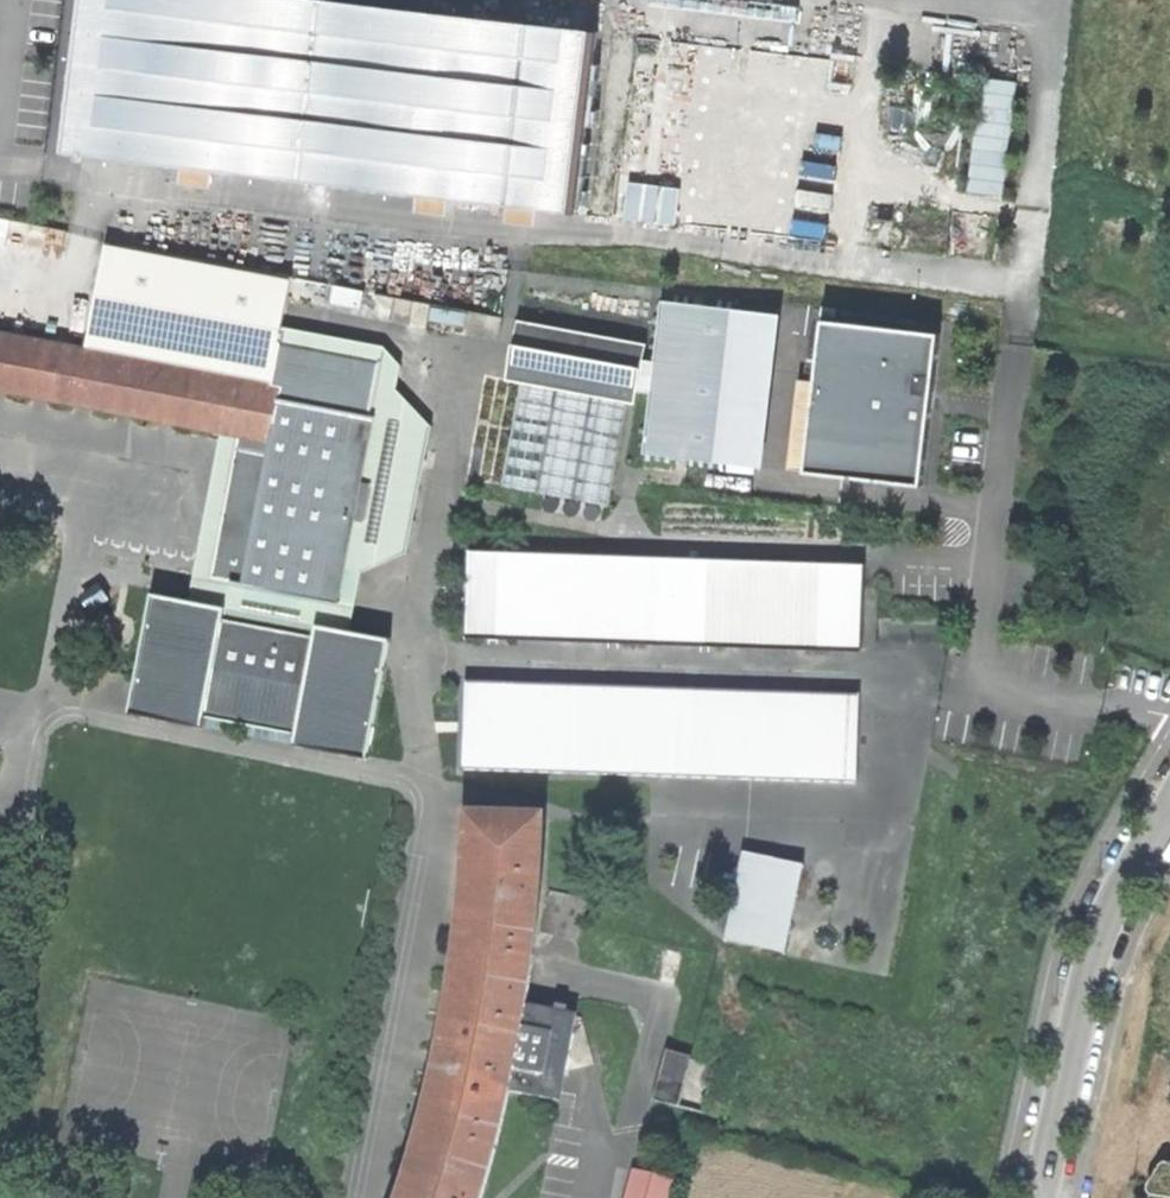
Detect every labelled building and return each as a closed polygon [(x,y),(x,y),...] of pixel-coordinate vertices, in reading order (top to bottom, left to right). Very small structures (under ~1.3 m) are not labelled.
[(372,0),(75,0),(56,162),(564,223),(588,26),(372,0)] [(961,197),(1005,201),(1015,81),(971,78),(961,197)] [(631,215),(683,225),(690,187),(637,178),(631,215)] [(317,276),(104,239),(84,346),(0,330),(0,386),(240,432),(214,570),(232,574),(231,580),(336,600),(337,595),(329,593),(344,512),(350,479),(373,355),(367,354),(366,358),(274,341),(286,273),(317,276)] [(643,452),(763,466),(782,314),(662,299),(643,452)] [(500,484),(604,504),(622,398),(631,400),(642,341),(513,317),(508,343),(521,346),(515,377),(518,377),(500,484)] [(823,319),(805,472),(921,484),(931,403),(939,334),(823,319)] [(502,374),(515,377),(521,346),(508,343),(502,374)] [(360,481),(350,479),(344,512),(354,514),(360,481)] [(865,565),(470,550),(466,634),(861,649),(865,565)] [(290,742),(365,755),(388,633),(313,619),(310,631),(219,614),(222,601),(146,587),(122,711),(198,726),(200,715),(291,731),(290,742)] [(859,700),(464,685),(462,769),(856,783),(859,700)] [(525,1007),(531,962),(539,894),(542,822),(465,818),(460,891),(451,971),(440,1033),(425,1107),(410,1162),(398,1197),(481,1197),(496,1148),(509,1091),(525,1007)] [(744,856),(726,942),(784,954),(803,869),(744,856)] [(525,1007),(509,1091),(559,1100),(575,1017),(565,1015),(567,1008),(555,1006),(553,1012),(525,1007)] [(690,1059),(667,1053),(653,1100),(677,1106),(690,1059)] [(1147,1190),(1162,1194),(1169,1196),(1169,1160),(1164,1158),(1147,1190)] [(683,1178),(637,1166),(629,1197),(678,1197),(683,1178)]
